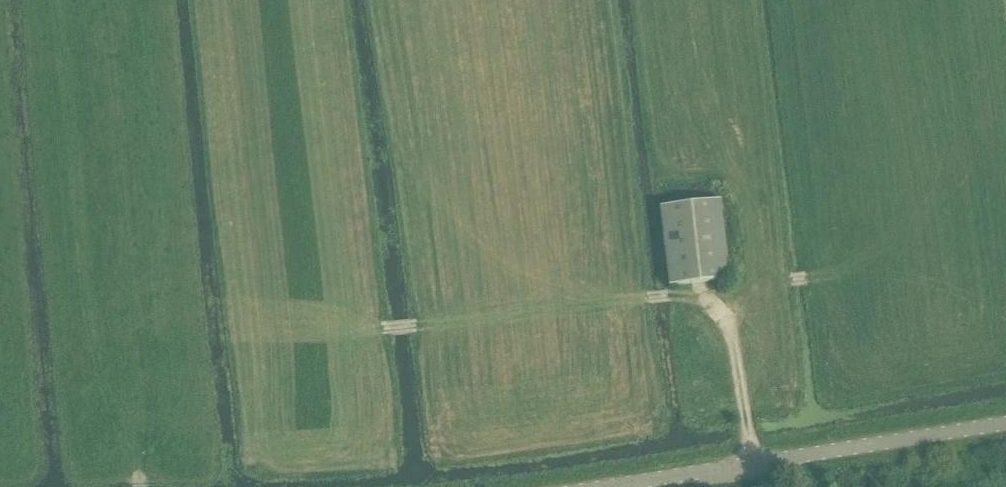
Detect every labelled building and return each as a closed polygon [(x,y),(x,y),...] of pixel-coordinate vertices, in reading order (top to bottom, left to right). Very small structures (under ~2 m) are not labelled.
[(659,207),(668,287),(729,279),(719,200),(659,207)]
